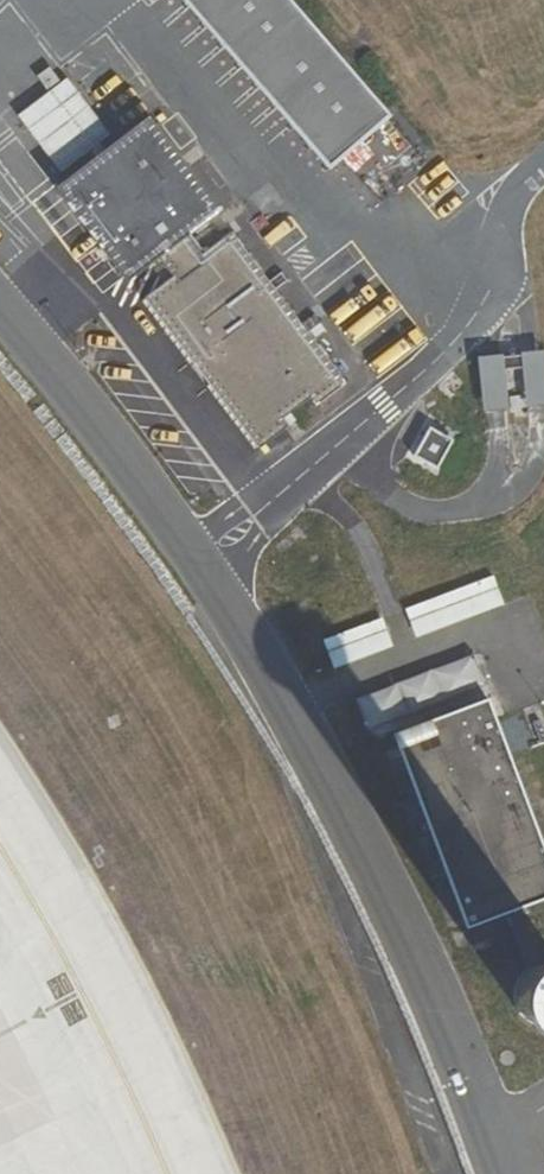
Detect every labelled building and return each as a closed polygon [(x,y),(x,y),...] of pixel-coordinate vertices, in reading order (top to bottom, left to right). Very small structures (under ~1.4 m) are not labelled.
[(390,117),(289,0),(185,0),(332,169),(390,117)] [(34,82),(47,96),(59,84),(48,71),(34,82)] [(69,81),(47,96),(18,119),(63,175),(83,159),(92,169),(63,192),(128,278),(157,257),(175,280),(143,303),(258,454),(298,423),(293,416),(312,401),(317,408),(349,383),(313,334),(324,324),(318,315),(307,325),(235,234),(232,235),(225,241),(207,254),(191,231),(215,212),(150,126),(99,164),(91,153),(112,137),(69,81)] [(385,168),(412,144),(403,133),(374,155),(385,168)] [(225,241),(232,235),(219,215),(212,221),(225,241)] [(543,408),(543,353),(521,356),(526,395),(528,410),(543,408)] [(509,396),(505,358),(478,360),(486,414),(510,413),(509,396)] [(509,396),(510,413),(528,410),(526,395),(509,396)] [(497,580),(407,616),(419,645),(509,609),(497,580)] [(396,654),(385,625),(326,647),(337,677),(396,654)] [(509,917),(525,911),(543,904),(543,843),(490,702),(395,737),(468,933),(509,917)] [(525,911),(509,917),(527,967),(531,964),(535,962),(542,961),(525,911)] [(535,962),(531,964),(527,967),(518,974),(511,989),(510,1005),(517,1022),(532,1034),(543,1037),(543,960),(542,961),(535,962)]
